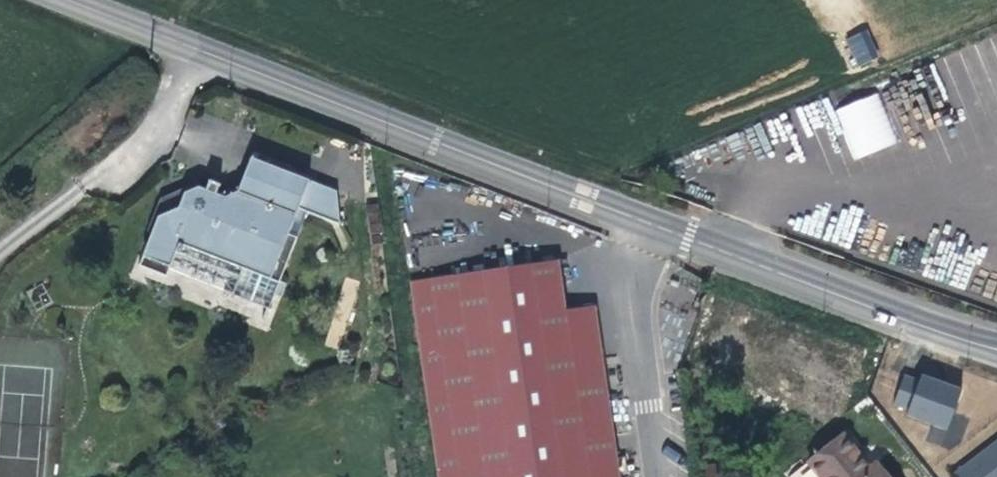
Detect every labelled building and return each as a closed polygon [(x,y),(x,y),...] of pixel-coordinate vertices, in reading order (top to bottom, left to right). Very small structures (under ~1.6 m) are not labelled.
[(867,28),(844,39),(857,66),(880,55),(867,28)] [(833,110),(854,160),(898,142),(878,92),(833,110)] [(827,96),(795,109),(805,132),(837,119),(827,96)] [(271,162),(337,189),(341,180),(274,153),(271,162)] [(259,271),(255,283),(248,299),(287,312),(291,300),(300,303),(305,287),(298,284),(325,216),(361,230),(356,196),(337,189),(271,162),(256,194),(248,191),(244,202),(236,198),(240,188),(228,182),(223,193),(214,189),(202,196),(196,206),(177,218),(170,234),(156,266),(184,278),(193,258),(196,250),(206,249),(259,271)] [(163,231),(170,234),(177,218),(196,206),(202,196),(214,189),(212,187),(180,197),(163,231)] [(384,239),(378,203),(365,206),(371,242),(384,239)] [(193,258),(255,283),(259,271),(206,249),(196,250),(193,258)] [(581,263),(434,280),(455,476),(635,476),(623,359),(591,363),(581,263)] [(339,348),(357,280),(345,277),(327,345),(339,348)] [(891,409),(931,422),(925,440),(955,450),(964,424),(951,420),(962,387),(921,373),(919,378),(903,372),(891,409)] [(951,473),(954,476),(996,476),(996,438),(951,473)] [(874,468),(868,474),(844,440),(806,468),(813,476),(881,476),(874,468)]
